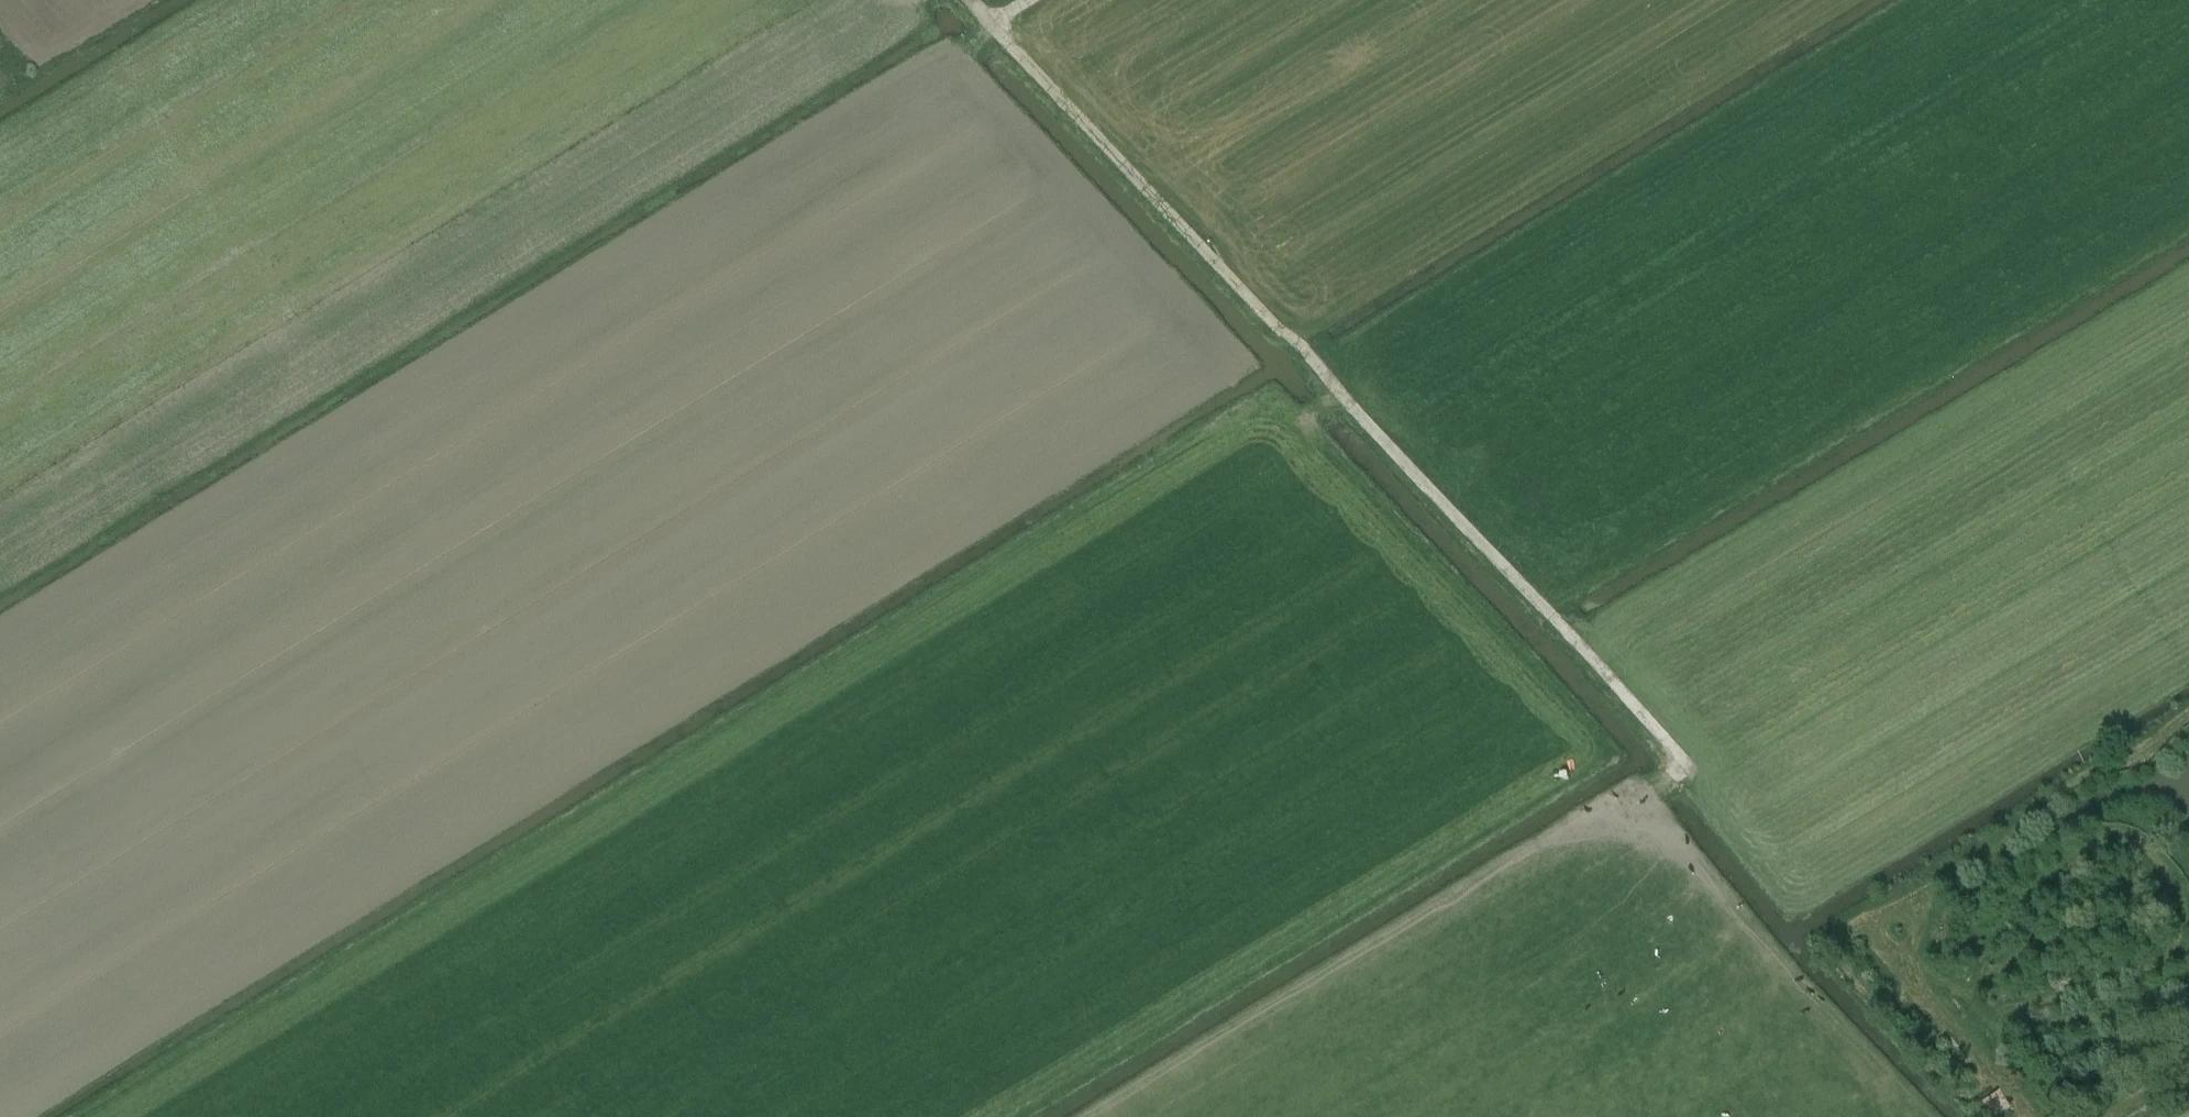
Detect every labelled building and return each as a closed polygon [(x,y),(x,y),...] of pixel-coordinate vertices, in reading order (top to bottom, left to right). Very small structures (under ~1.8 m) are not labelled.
[(1995,1116),(2012,1106),(2002,1089),(1985,1100),(1995,1116)]
